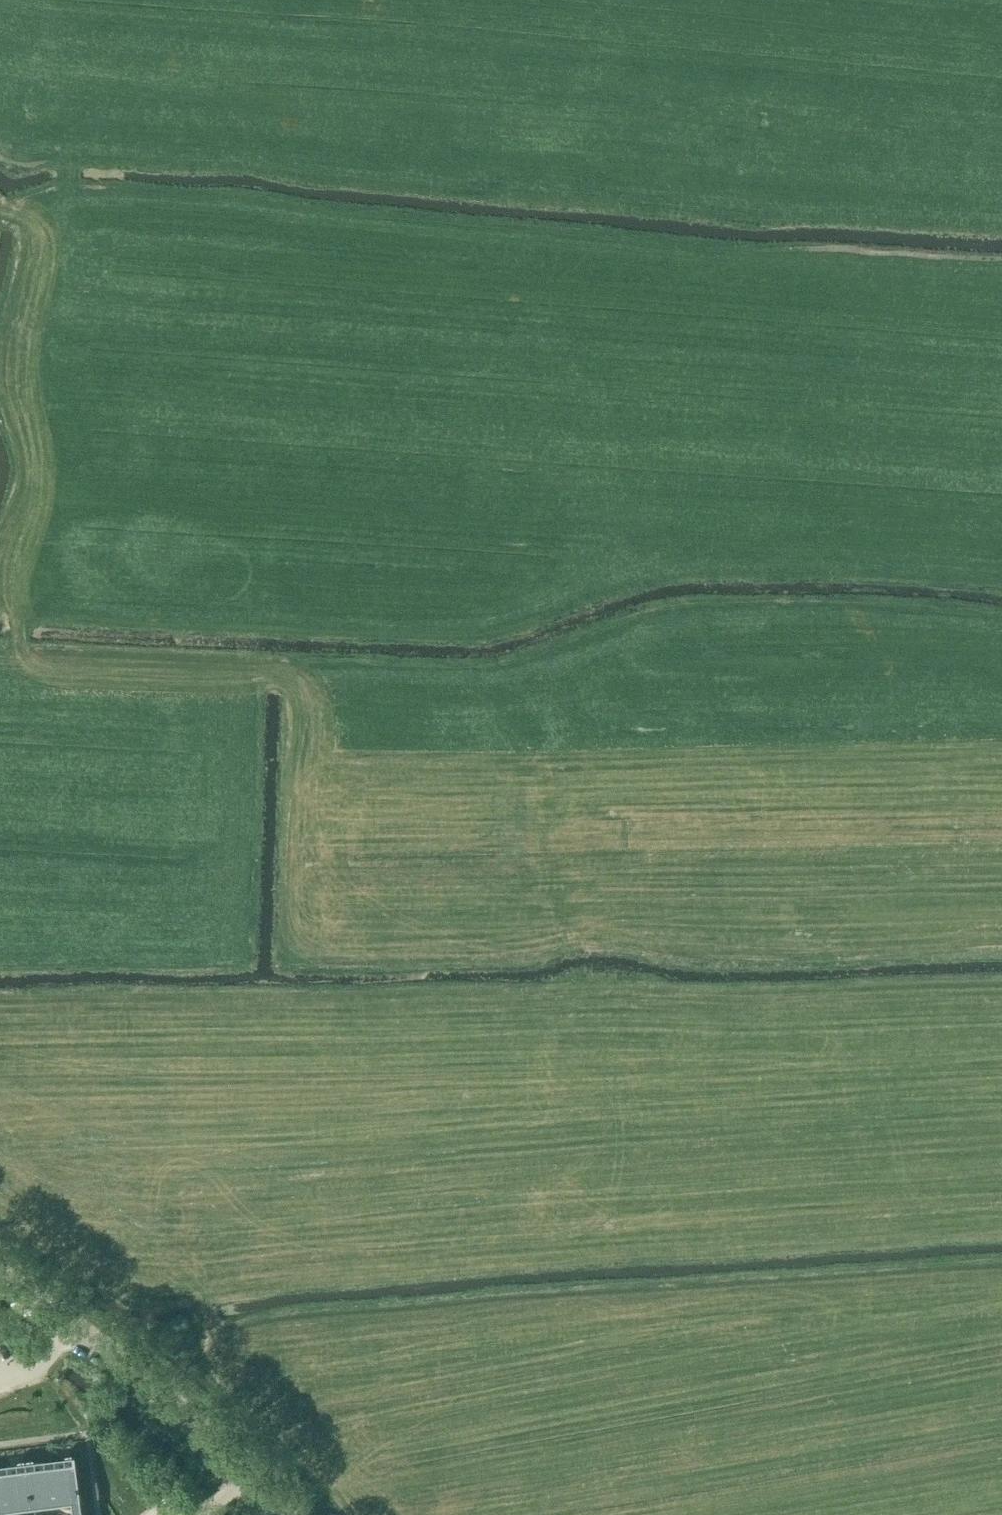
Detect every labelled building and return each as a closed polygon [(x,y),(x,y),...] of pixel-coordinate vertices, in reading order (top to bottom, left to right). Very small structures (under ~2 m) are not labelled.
[(77,1495),(72,1458),(0,1467),(0,1504),(77,1495)]
